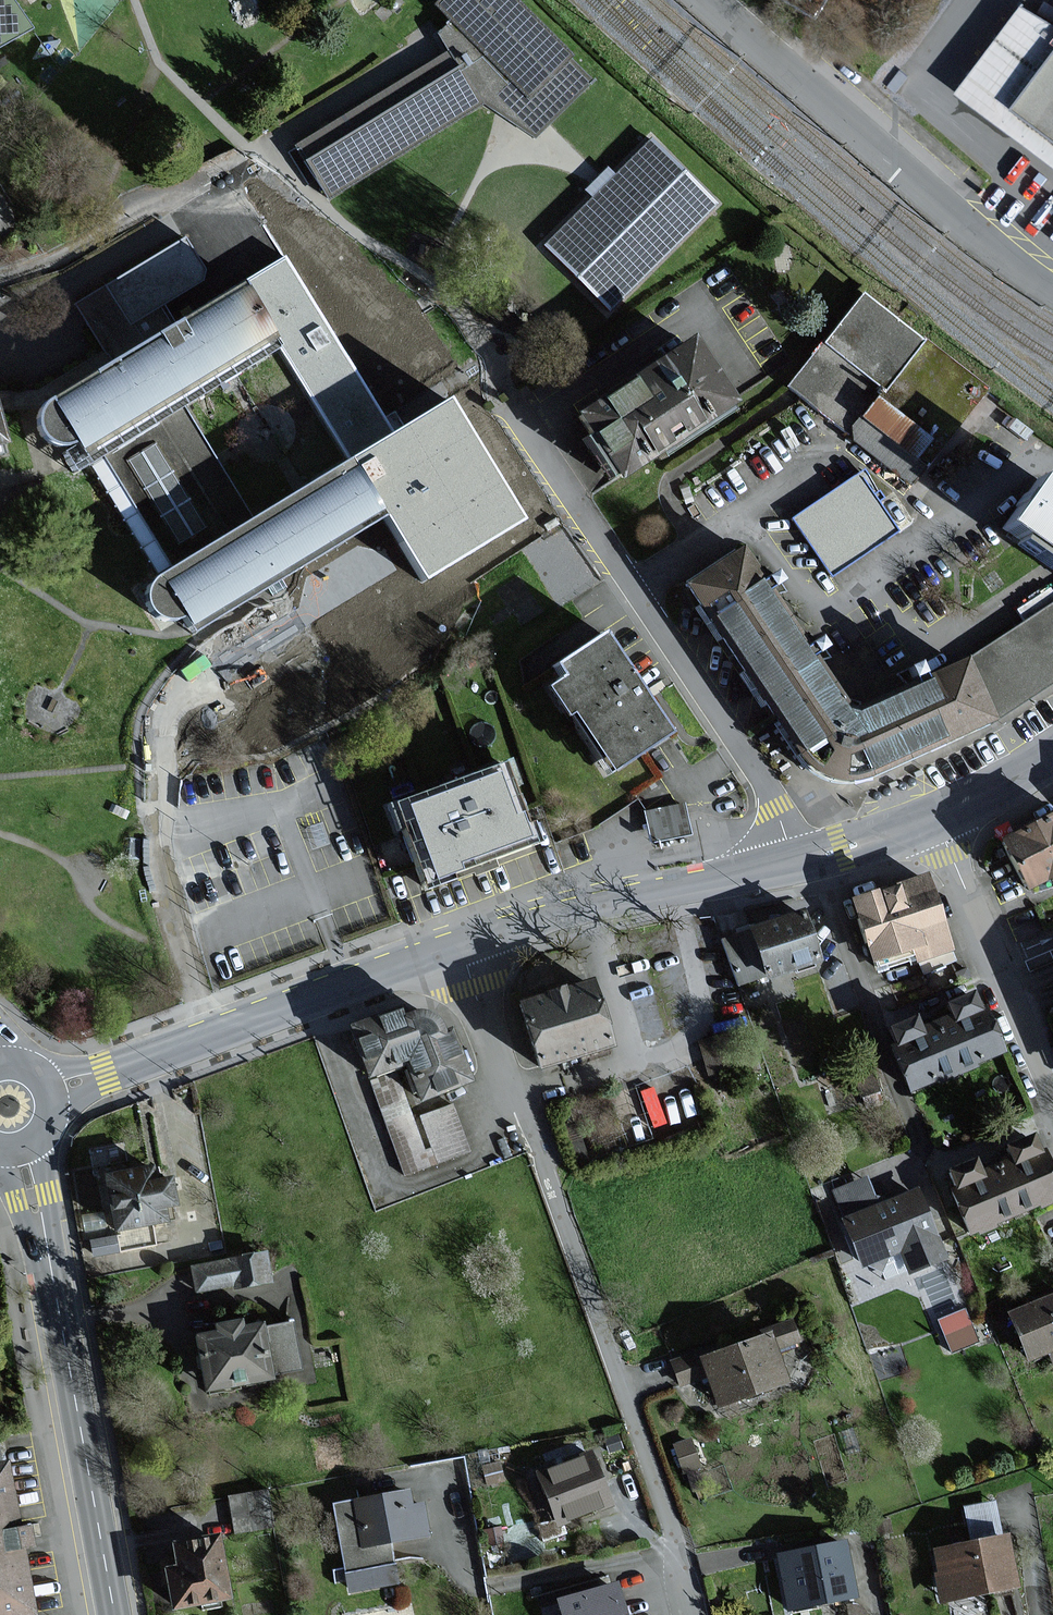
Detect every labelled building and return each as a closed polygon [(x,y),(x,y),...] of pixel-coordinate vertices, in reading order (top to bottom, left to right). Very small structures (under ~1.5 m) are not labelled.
[(29,31),(8,0),(0,0),(0,47),(29,31)] [(511,0),(438,0),(431,7),(445,24),(434,36),(439,44),(444,52),(480,106),(533,140),(592,83),(511,0)] [(819,9),(825,0),(803,0),(819,9)] [(1022,9),(957,95),(1052,166),(1052,29),(1022,9)] [(444,52),(293,143),(327,199),(480,106),(444,52)] [(714,205),(649,139),(603,185),(541,246),(607,311),(714,205)] [(180,240),(71,306),(90,337),(107,364),(174,324),(163,305),(198,284),(200,273),(180,240)] [(181,641),(433,486),(345,343),(291,255),(174,324),(38,406),(31,413),(27,422),(26,431),(29,440),(35,447),(44,451),(53,452),(63,450),(68,458),(78,453),(156,576),(146,583),(139,590),(135,597),(134,607),(137,615),(143,622),(151,626),(161,628),(170,625),(176,633),(181,641)] [(985,392),(859,294),(783,389),(906,488),(985,392)] [(723,410),(684,348),(568,420),(606,482),(723,410)] [(900,530),(862,474),(789,523),(827,579),(900,530)] [(1052,563),(1052,485),(1041,477),(1007,528),(1052,563)] [(895,769),(1003,715),(970,657),(928,677),(853,711),(814,651),(770,585),(745,545),(686,585),(797,750),(808,764),(816,772),(824,776),(831,779),(840,781),(849,783),(860,781),(868,779),(874,777),(881,774),(885,772),(893,770),(895,769)] [(970,657),(1003,715),(1052,682),(1052,602),(970,657)] [(402,623),(371,648),(392,674),(423,649),(402,623)] [(658,739),(592,639),(541,673),(550,686),(537,695),(557,726),(561,723),(598,778),(658,739)] [(499,768),(384,811),(414,891),(530,848),(499,768)] [(1003,841),(1030,892),(1052,880),(1052,815),(1003,841)] [(925,878),(856,901),(880,972),(948,950),(925,878)] [(801,914),(721,940),(740,997),(820,971),(801,914)] [(587,983),(512,1004),(531,1073),(606,1051),(587,983)] [(912,1017),(877,1030),(902,1096),(995,1060),(971,997),(937,1010),(941,1020),(917,1029),(912,1017)] [(407,1012),(405,1013),(402,1015),(399,1009),(345,1028),(365,1083),(401,1070),(413,1103),(467,1083),(444,1020),(436,1023),(435,1021),(434,1019),(431,1016),(428,1014),(427,1013),(424,1012),(422,1011),(419,1011),(418,1010),(415,1010),(411,1011),(409,1011),(407,1012)] [(741,1029),(696,1043),(703,1075),(759,1071),(741,1029)] [(457,1100),(423,1108),(434,1157),(469,1149),(457,1100)] [(937,1174),(963,1241),(1052,1207),(1052,1198),(1029,1137),(995,1150),(999,1162),(976,1171),(972,1161),(937,1174)] [(154,1187),(151,1168),(96,1177),(107,1238),(160,1229),(158,1214),(173,1212),(168,1184),(154,1187)] [(863,1179),(828,1192),(858,1271),(900,1255),(907,1275),(942,1262),(932,1235),(934,1234),(916,1186),(872,1202),(863,1179)] [(227,1262),(188,1269),(193,1296),(229,1289),(231,1291),(269,1284),(266,1273),(263,1255),(227,1262)] [(1008,1312),(1028,1362),(1046,1355),(1051,1368),(1052,1367),(1052,1294),(1008,1312)] [(937,1315),(950,1349),(978,1338),(965,1304),(937,1315)] [(790,1314),(671,1359),(682,1386),(708,1376),(723,1414),(795,1386),(782,1352),(802,1344),(790,1314)] [(207,1335),(188,1338),(198,1396),(269,1383),(260,1327),(238,1331),(237,1322),(206,1327),(207,1335)] [(592,1456),(541,1473),(558,1526),(610,1509),(592,1456)] [(0,1463),(0,1614),(31,1614),(36,1614),(7,1461),(0,1463)] [(228,1489),(233,1527),(268,1524),(264,1485),(228,1489)] [(411,1492),(332,1505),(347,1595),(399,1586),(392,1547),(428,1541),(422,1505),(414,1507),(411,1492)] [(965,1523),(998,1522),(997,1498),(964,1499),(965,1523)] [(1011,1538),(931,1552),(941,1606),(1020,1592),(1011,1538)] [(213,1540),(163,1549),(167,1570),(156,1572),(164,1614),(225,1602),(213,1540)] [(847,1545),(778,1559),(788,1612),(857,1598),(847,1545)] [(554,1601),(558,1614),(618,1614),(610,1586),(554,1601)]
